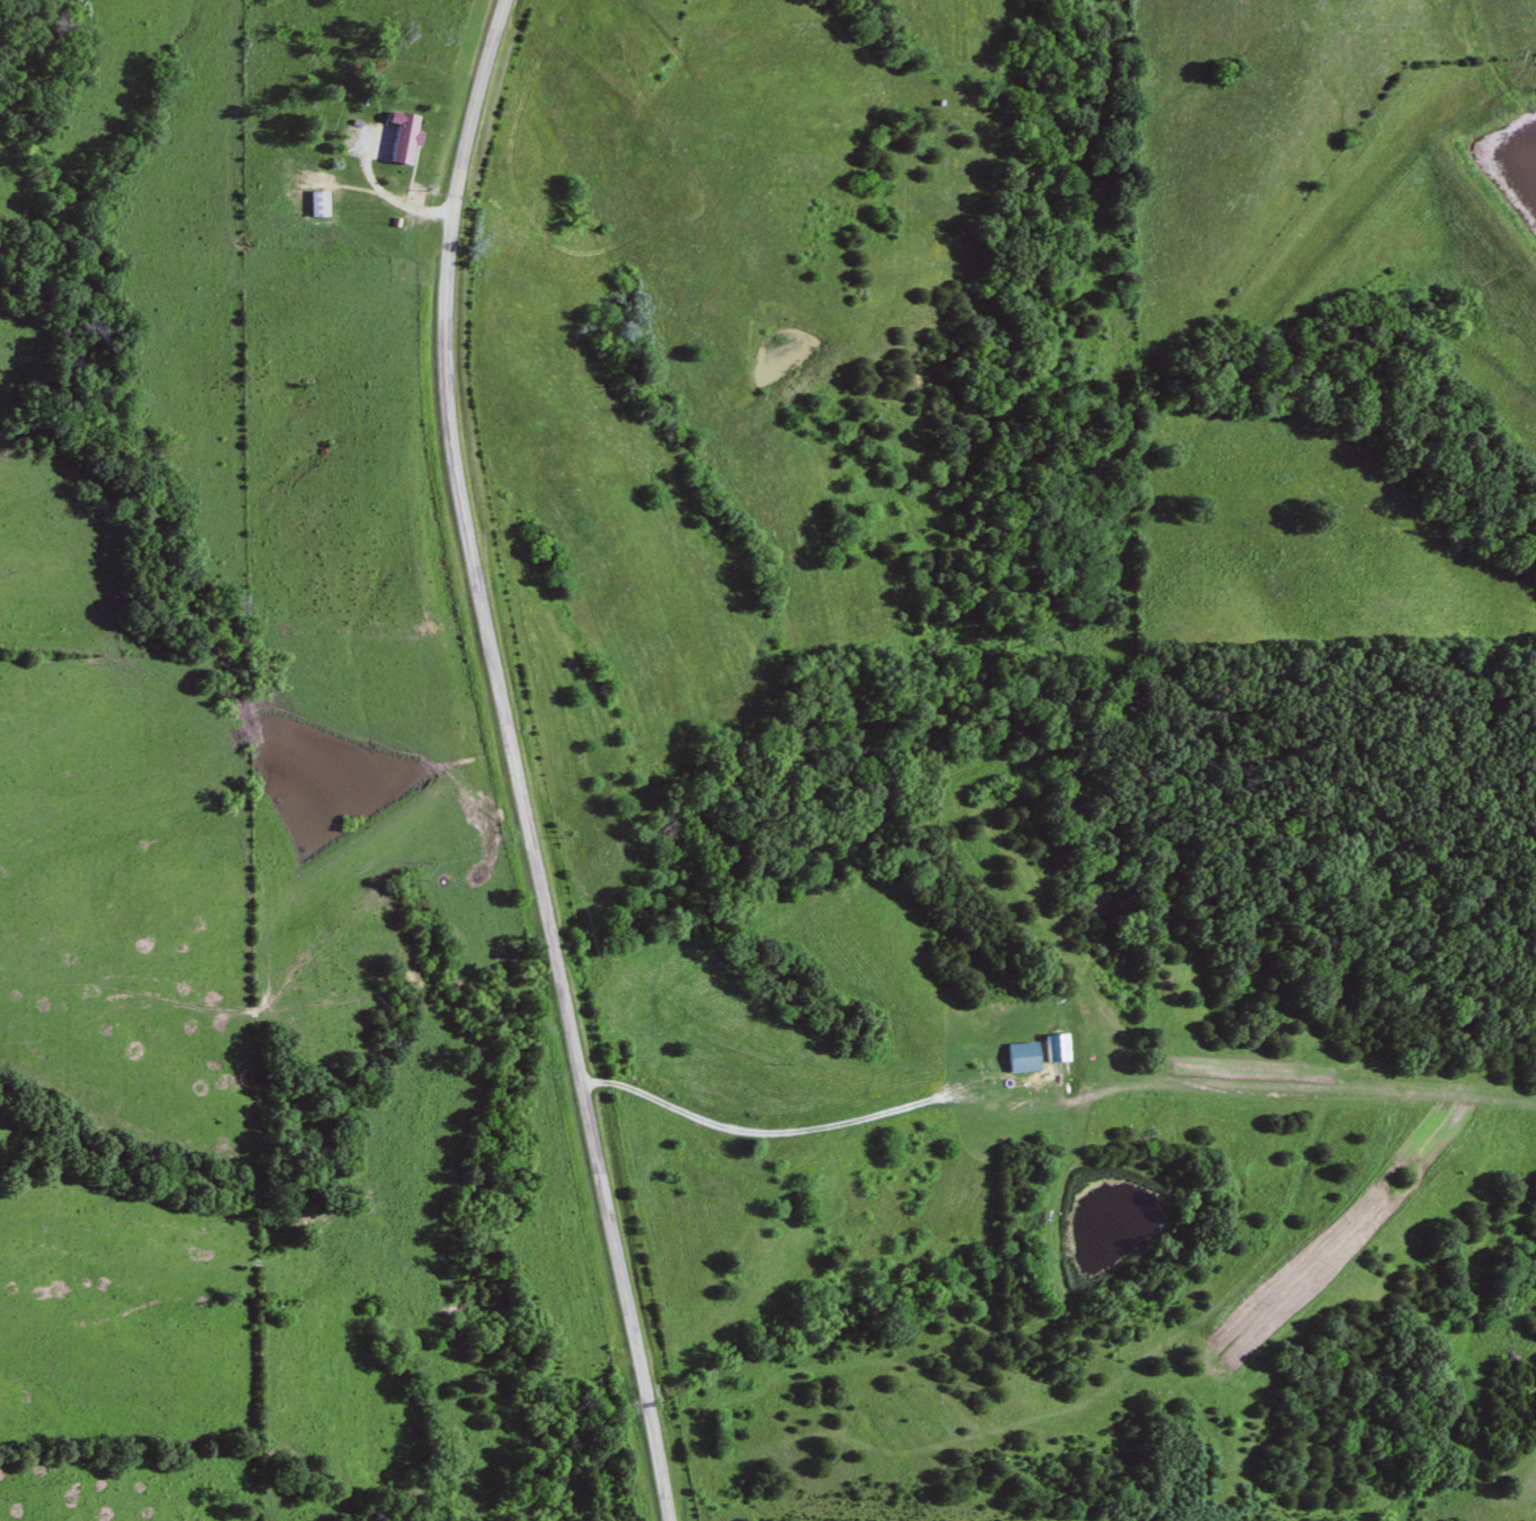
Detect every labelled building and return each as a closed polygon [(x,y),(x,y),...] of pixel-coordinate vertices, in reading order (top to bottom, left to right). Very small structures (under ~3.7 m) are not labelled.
[(394,123),(386,161),(407,165),(417,116),(386,110),(384,121),(394,123)] [(325,217),(325,190),(308,190),(308,217),(325,217)]
